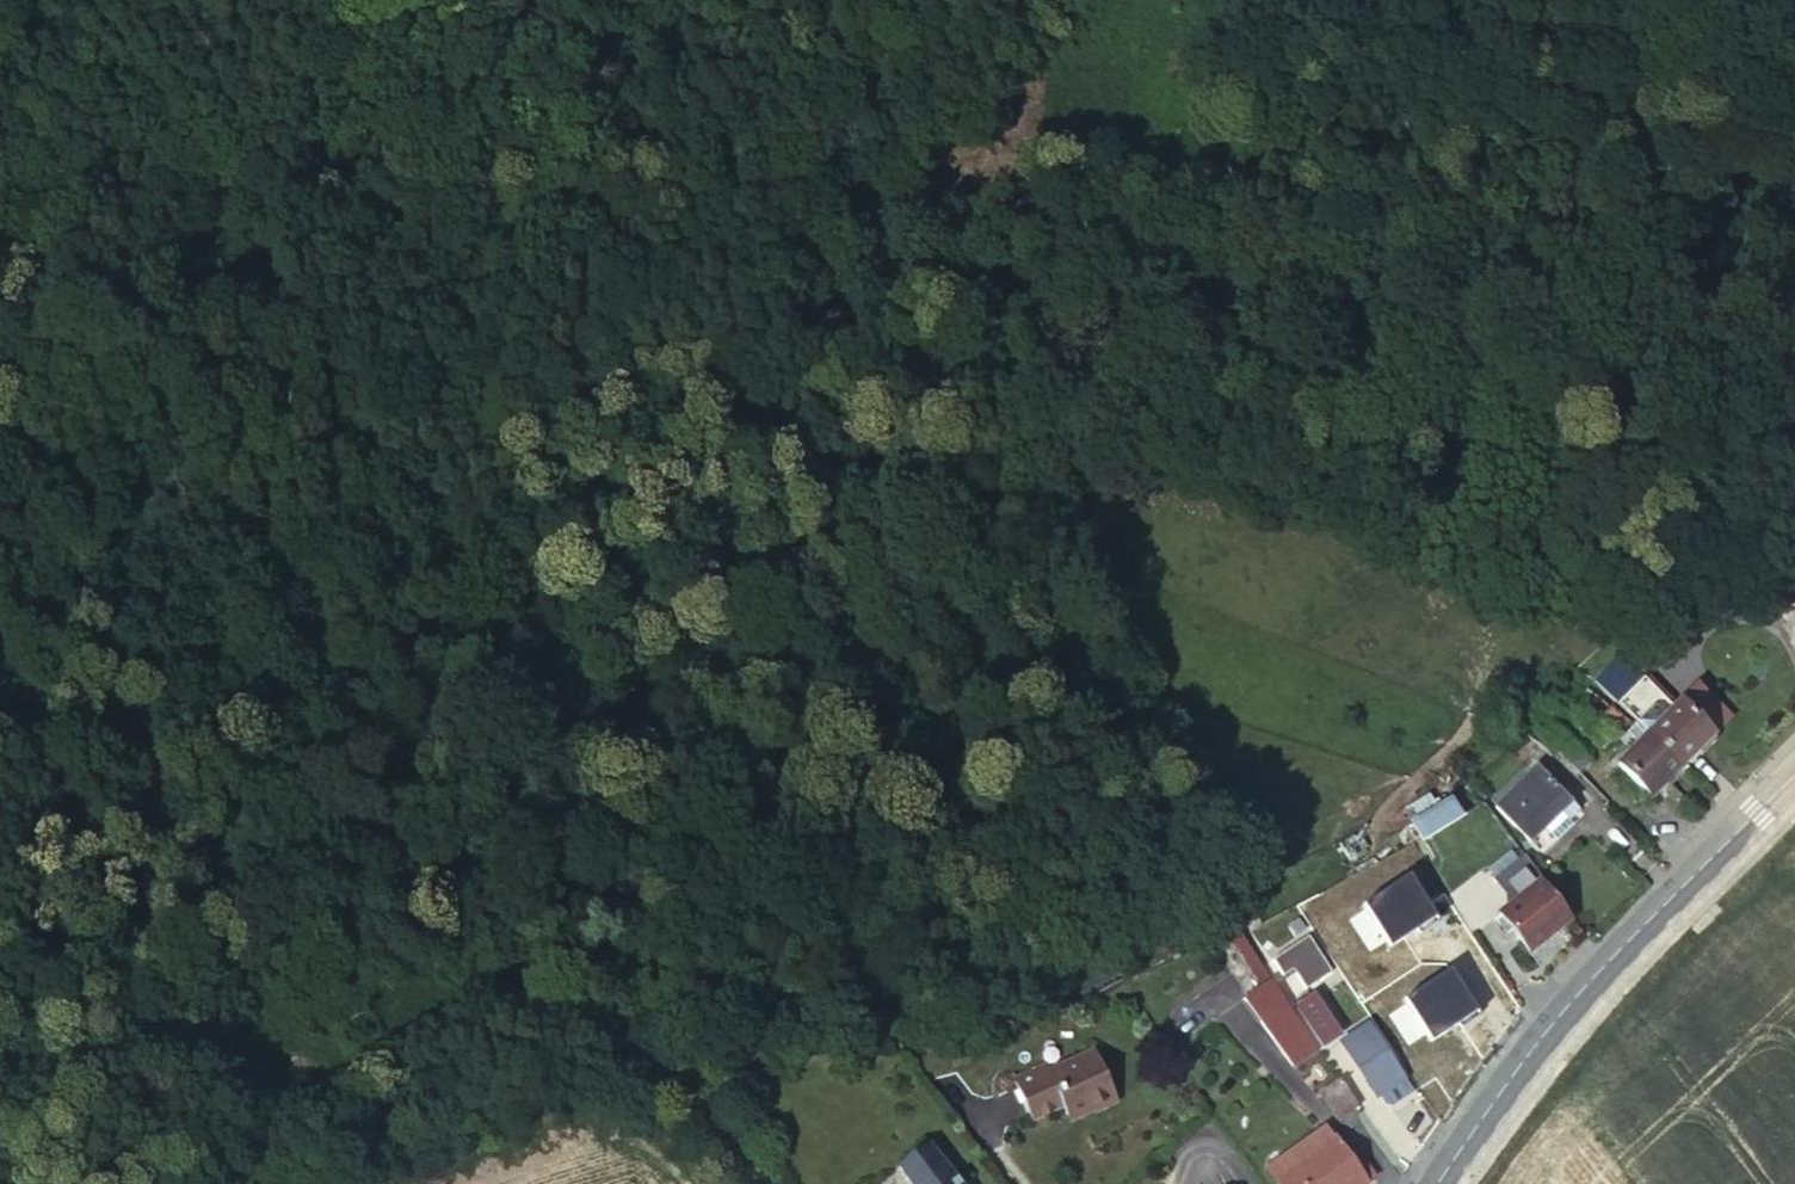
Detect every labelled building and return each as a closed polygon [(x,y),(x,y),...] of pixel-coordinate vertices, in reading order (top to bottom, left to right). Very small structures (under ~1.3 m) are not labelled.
[(1595,690),(1622,702),(1635,673),(1609,661),(1595,690)] [(1656,711),(1693,748),(1706,735),(1668,699),(1656,711)] [(1639,801),(1693,748),(1656,711),(1602,764),(1639,801)] [(1515,848),(1527,837),(1548,817),(1560,805),(1524,767),(1480,810),(1515,848)] [(1574,819),(1560,805),(1548,817),(1563,830),(1574,819)] [(1452,830),(1439,813),(1399,842),(1411,860),(1452,830)] [(1548,817),(1527,837),(1543,853),(1566,832),(1563,830),(1548,817)] [(1523,970),(1570,931),(1539,893),(1491,931),(1523,970)] [(1325,896),(1300,909),(1315,931),(1340,917),(1325,896)] [(1415,918),(1360,954),(1382,986),(1438,949),(1415,918)] [(1282,923),(1256,942),(1265,958),(1293,937),(1282,923)] [(1216,936),(1189,956),(1273,1078),(1302,1058),(1216,936)] [(1296,945),(1260,968),(1271,986),(1282,977),(1293,994),(1319,977),(1296,945)] [(1309,998),(1290,1011),(1324,1062),(1336,1055),(1335,1053),(1342,1047),(1309,998)] [(1342,1047),(1335,1053),(1336,1055),(1368,1104),(1396,1087),(1360,1035),(1342,1047)] [(1032,1077),(1001,1093),(1021,1130),(1051,1115),(1055,1123),(1063,1125),(1080,1116),(1081,1119),(1098,1110),(1097,1107),(1103,1104),(1079,1059),(1051,1074),(1053,1077),(1036,1085),(1032,1077)] [(1427,1099),(1407,1068),(1398,1077),(1418,1109),(1427,1099)] [(1338,1096),(1320,1071),(1296,1086),(1314,1113),(1338,1096)] [(1249,1167),(1256,1178),(1315,1142),(1308,1130),(1249,1167)] [(941,1169),(940,1169),(917,1139),(891,1164),(906,1183),(952,1183),(941,1169)] [(1256,1178),(1260,1183),(1342,1183),(1332,1168),(1317,1140),(1315,1142),(1256,1178)] [(1342,1183),(1351,1178),(1340,1162),(1332,1168),(1342,1183)]
